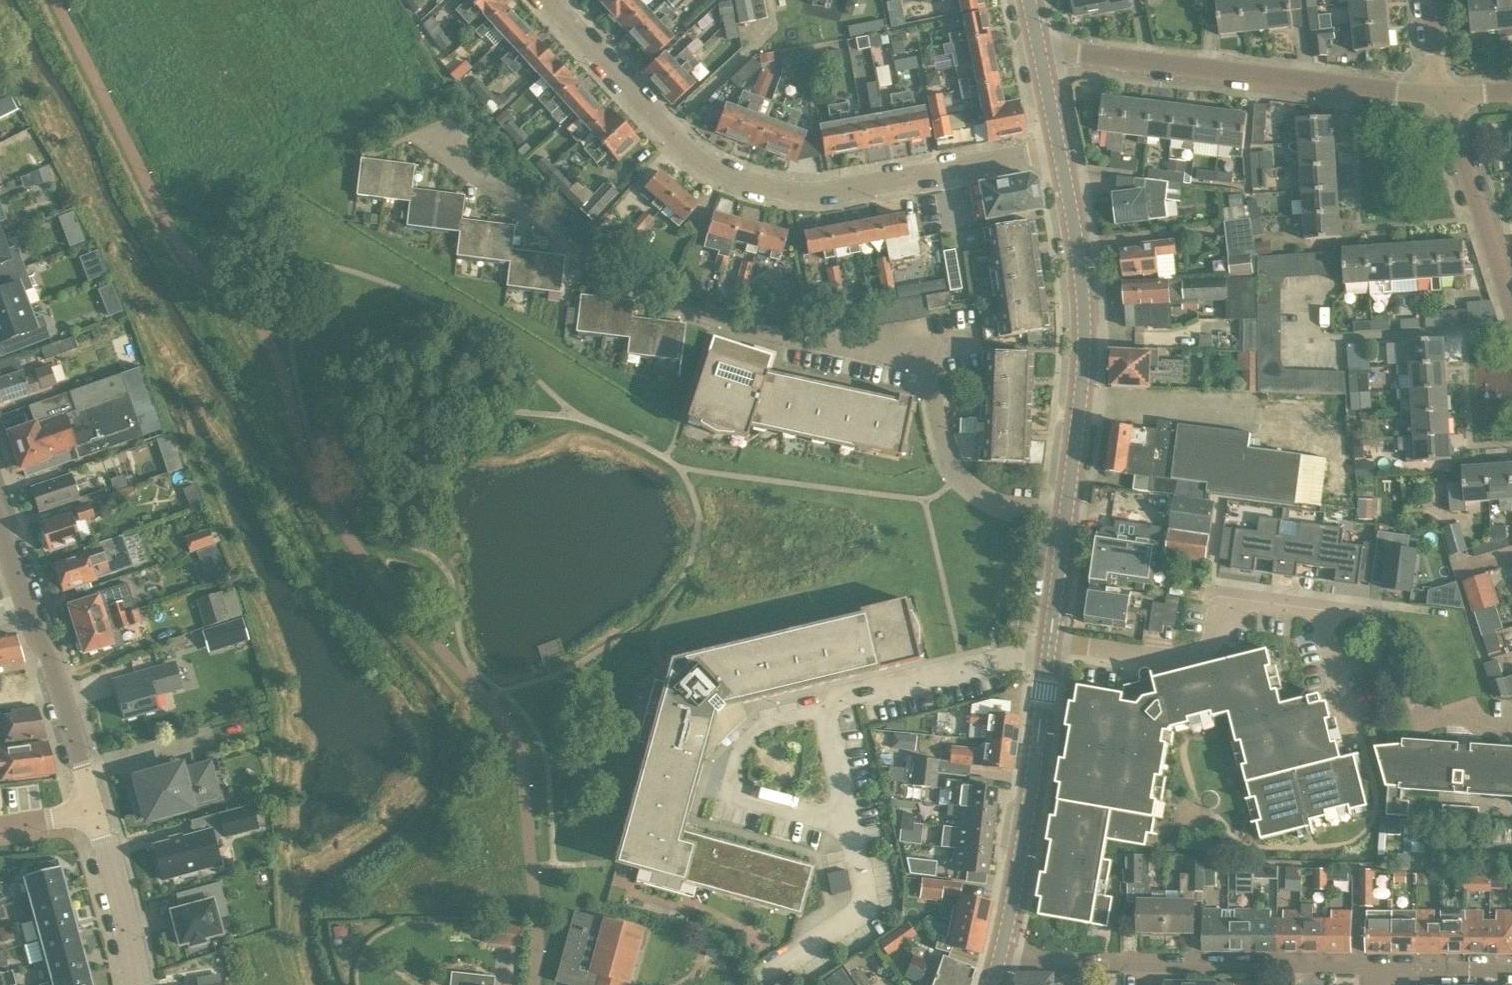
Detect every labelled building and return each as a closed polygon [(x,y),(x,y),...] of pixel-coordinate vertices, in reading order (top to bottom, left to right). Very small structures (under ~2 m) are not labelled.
[(407,3),(413,11),(422,5),(419,0),(411,0),(407,3)] [(461,17),(480,0),(465,0),(454,10),(461,17)] [(487,20),(504,4),(505,5),(510,0),(480,0),(461,17),(468,24),(480,13),(487,20)] [(608,11),(620,0),(597,0),(608,11)] [(622,27),(644,6),(638,0),(620,0),(608,11),(622,27)] [(739,24),(767,18),(763,0),(734,0),(739,24)] [(961,13),(983,9),(981,0),(959,0),(961,13)] [(1077,15),(1098,11),(1099,14),(1132,8),(1130,0),(1074,0),(1077,15)] [(1218,26),(1219,35),(1244,32),(1241,0),(1216,0),(1218,26)] [(1244,32),(1268,30),(1265,0),(1241,0),(1244,32)] [(1268,30),(1293,27),(1291,10),(1301,9),(1301,0),(1265,0),(1268,30)] [(1352,27),(1387,23),(1384,0),(1378,0),(1349,3),(1352,27)] [(1497,31),(1494,0),(1468,0),(1471,33),(1497,31)] [(1497,31),(1498,31),(1499,34),(1501,36),(1510,36),(1511,34),(1511,0),(1494,0),(1497,31)] [(889,17),(902,14),(900,1),(888,4),(886,4),(889,17)] [(622,27),(637,43),(672,11),(664,3),(652,14),(644,6),(622,27)] [(487,20),(474,31),(481,39),(485,35),(495,46),(504,39),(503,38),(520,22),(505,5),(504,4),(487,20)] [(1308,8),(1311,32),(1334,29),(1334,28),(1320,30),(1317,7),(1308,8)] [(672,11),(637,43),(651,59),(673,38),(665,29),(678,17),(672,11)] [(965,31),(948,34),(950,43),(950,44),(988,37),(984,13),(962,17),(965,31)] [(722,16),(724,28),(736,25),(734,14),(722,16)] [(500,59),(508,67),(537,40),(520,22),(503,38),(504,39),(513,48),(500,59)] [(850,27),(851,38),(885,32),(883,22),(850,27)] [(1387,23),(1352,27),(1354,51),(1389,47),(1387,23)] [(427,31),(434,41),(443,34),(436,24),(427,31)] [(736,25),(724,28),(726,41),(738,38),(736,25)] [(1334,29),(1311,32),(1313,57),(1328,55),(1326,39),(1335,38),(1334,29)] [(443,34),(434,41),(441,51),(450,44),(443,34)] [(879,34),(867,36),(869,48),(881,45),(879,34)] [(869,48),(867,36),(856,38),(858,50),(869,48)] [(950,43),(943,45),(945,55),(952,53),(955,68),(972,64),(993,60),(988,37),(950,44),(950,43)] [(897,53),(909,51),(907,38),(895,40),(897,53)] [(537,40),(508,67),(514,74),(526,63),(536,74),(553,58),(537,40)] [(642,73),(657,89),(692,57),(685,49),(673,61),(665,52),(642,73)] [(840,49),(827,52),(829,63),(842,61),(840,49)] [(803,52),(790,54),(793,66),(805,63),(803,52)] [(829,63),(827,52),(817,54),(819,65),(829,63)] [(793,66),(790,54),(778,57),(781,68),(793,66)] [(897,59),(899,71),(923,67),(921,55),(897,59)] [(692,57),(657,89),(672,105),(694,84),(686,75),(698,64),(692,57)] [(762,67),(754,58),(731,80),(739,89),(762,67)] [(958,80),(960,91),(998,83),(993,60),(972,64),(974,77),(958,80)] [(537,100),(544,107),(573,80),(557,62),(540,78),(550,88),(537,100)] [(458,63),(449,71),(456,80),(465,73),(458,63)] [(880,66),(884,86),(896,84),(893,63),(880,66)] [(469,87),(477,96),(485,88),(477,79),(469,87)] [(563,102),(572,113),(589,98),(573,80),(544,107),(550,114),(563,102)] [(981,110),(973,112),(1002,106),(998,83),(960,91),(962,100),(978,97),(981,110)] [(485,88),(477,96),(485,104),(494,97),(485,88)] [(716,132),(736,140),(752,95),(743,91),(737,107),(726,103),(716,132)] [(909,91),(899,93),(908,140),(929,137),(924,106),(912,108),(909,91)] [(935,93),(936,112),(950,111),(948,92),(935,93)] [(879,97),(887,144),(908,140),(899,93),(890,95),(893,112),(882,114),(879,97)] [(17,110),(10,95),(0,99),(0,118),(17,110)] [(736,140),(756,147),(766,118),(765,118),(771,102),(752,95),(736,140)] [(1103,96),(1099,131),(1110,132),(1107,150),(1112,150),(1110,169),(1118,170),(1120,160),(1128,99),(1103,96)] [(872,116),(861,118),(866,148),(887,144),(879,97),(869,99),(872,116)] [(569,134),(576,142),(605,115),(589,98),(572,113),(581,123),(569,134)] [(1128,99),(1123,134),(1124,134),(1139,136),(1138,143),(1147,144),(1148,137),(1152,102),(1128,99)] [(500,108),(499,107),(491,100),(486,105),(485,107),(493,115),(500,108)] [(1152,102),(1148,137),(1171,140),(1175,105),(1152,102)] [(847,103),(837,105),(845,152),(866,148),(861,118),(850,120),(847,103)] [(1019,103),(1002,106),(973,112),(949,117),(931,121),(935,140),(952,136),(951,131),(964,128),(963,123),(977,120),(976,117),(982,116),(987,141),(1025,134),(1019,103)] [(1255,104),(1252,144),(1264,145),(1266,105),(1255,104)] [(845,152),(837,105),(827,107),(830,123),(819,125),(824,156),(845,152)] [(1199,108),(1175,105),(1171,140),(1186,142),(1185,149),(1194,150),(1195,146),(1195,143),(1199,108)] [(756,147),(776,154),(792,109),(782,106),(776,122),(766,118),(756,147)] [(1223,111),(1199,108),(1195,143),(1219,146),(1223,111)] [(583,149),(590,156),(624,125),(610,109),(605,115),(576,142),(589,131),(595,138),(583,149)] [(792,109),(776,154),(796,161),(806,132),(795,128),(801,112),(792,109)] [(1248,114),(1223,111),(1219,146),(1234,147),(1232,156),(1242,157),(1248,114)] [(1289,144),(1334,142),(1332,116),(1298,118),(1297,116),(1287,116),(1288,126),(1292,129),(1298,128),(1299,143),(1289,144)] [(505,130),(511,138),(519,131),(513,123),(505,130)] [(624,125),(590,156),(596,163),(608,152),(616,160),(638,140),(624,125)] [(519,131),(511,138),(518,146),(526,139),(519,131)] [(1334,142),(1289,144),(1289,149),(1294,152),(1300,152),(1301,167),(1335,165),(1334,142)] [(1250,153),(1251,170),(1261,169),(1260,152),(1250,153)] [(551,165),(543,157),(535,164),(543,173),(551,165)] [(356,196),(383,200),(387,163),(360,160),(356,196)] [(1120,160),(1118,170),(1136,172),(1138,162),(1121,160),(1120,160)] [(383,200),(409,203),(411,190),(414,167),(387,163),(383,200)] [(1301,167),(1290,168),(1291,177),(1301,176),(1302,191),(1337,189),(1335,165),(1301,167)] [(51,166),(24,174),(28,187),(55,179),(51,166)] [(11,180),(4,167),(0,169),(0,185),(11,180)] [(1150,169),(1149,179),(1167,182),(1168,171),(1167,171),(1150,169)] [(1261,169),(1251,170),(1253,188),(1263,187),(1261,169)] [(547,177),(555,186),(564,178),(556,170),(547,177)] [(652,204),(659,210),(678,188),(658,170),(644,187),(656,199),(652,204)] [(1197,179),(1215,181),(1216,172),(1198,170),(1197,179)] [(1168,171),(1167,182),(1177,183),(1177,182),(1190,184),(1191,177),(1185,173),(1168,171)] [(1216,172),(1215,181),(1232,183),(1233,174),(1216,172)] [(969,186),(976,222),(1042,210),(1036,181),(1028,175),(969,186)] [(564,178),(555,186),(578,210),(579,209),(592,221),(618,193),(605,181),(593,194),(584,185),(582,187),(577,181),(572,186),(564,178)] [(1145,192),(1115,195),(1119,223),(1148,220),(1167,218),(1165,199),(1166,192),(1167,182),(1149,179),(1149,180),(1146,180),(1146,181),(1145,192)] [(678,188),(659,210),(663,205),(675,215),(670,220),(678,227),(697,205),(678,188)] [(1303,215),(1293,216),(1338,213),(1337,189),(1302,191),(1296,191),(1296,201),(1303,200),(1303,215)] [(407,227),(433,230),(437,193),(411,190),(409,203),(407,227)] [(433,230),(460,233),(461,220),(464,197),(437,193),(433,230)] [(1247,201),(1251,219),(1261,218),(1256,199),(1247,201)] [(78,208),(61,214),(73,245),(89,239),(78,208)] [(624,234),(633,242),(653,219),(644,211),(624,234)] [(713,212),(707,234),(704,247),(718,251),(717,255),(728,257),(732,241),(738,219),(713,212)] [(1338,213),(1293,216),(1293,225),(1304,224),(1305,240),(1340,238),(1338,213)] [(883,240),(885,240),(889,263),(920,257),(918,242),(909,243),(907,236),(908,235),(904,214),(879,219),(883,240)] [(1261,218),(1251,219),(1255,236),(1264,234),(1261,218)] [(744,252),(755,254),(762,226),(738,219),(732,241),(746,244),(744,252)] [(879,219),(854,223),(858,245),(873,242),(874,250),(885,248),(883,240),(879,219)] [(457,257),(483,260),(488,223),(461,220),(460,233),(457,257)] [(987,227),(1003,337),(1048,330),(1045,308),(1047,308),(1045,296),(1043,296),(1037,254),(1039,254),(1037,242),(1035,243),(1032,221),(987,227)] [(509,264),(511,250),(514,226),(488,223),(483,260),(509,264)] [(854,223),(828,228),(834,257),(835,257),(834,249),(849,247),(850,254),(860,252),(858,245),(854,223)] [(762,226),(755,254),(755,255),(757,247),(770,251),(768,257),(779,260),(781,253),(781,254),(787,232),(762,226)] [(834,257),(828,228),(803,233),(807,254),(823,251),(825,259),(834,257)] [(24,268),(16,247),(7,250),(1,237),(0,237),(0,277),(24,268)] [(1463,240),(1438,242),(1441,277),(1455,276),(1456,289),(1466,289),(1463,240)] [(1157,256),(1177,254),(1175,241),(1141,244),(1142,248),(1121,250),(1124,277),(1158,273),(1157,256)] [(1438,242),(1414,244),(1417,279),(1431,278),(1432,291),(1442,290),(1441,277),(1438,242)] [(1414,244),(1391,245),(1393,280),(1417,279),(1414,244)] [(1391,245),(1368,247),(1370,282),(1371,282),(1380,281),(1380,286),(1383,286),(1384,286),(1384,294),(1393,293),(1393,280),(1391,245)] [(1368,247),(1342,249),(1342,251),(1344,274),(1344,284),(1370,282),(1368,247)] [(962,289),(955,249),(942,251),(949,291),(962,289)] [(507,288),(533,291),(538,253),(511,250),(509,264),(507,288)] [(1342,251),(1330,252),(1332,275),(1343,275),(1344,274),(1342,251)] [(1330,252),(1319,253),(1320,276),(1332,275),(1330,252)] [(538,253),(533,291),(560,294),(565,257),(538,253)] [(1319,253),(1308,254),(1309,277),(1320,276),(1319,253)] [(1296,254),(1285,255),(1287,278),(1298,277),(1296,254)] [(1308,254),(1296,254),(1298,277),(1309,277),(1308,254)] [(717,255),(713,270),(725,273),(729,257),(728,257),(717,255)] [(1251,255),(1228,257),(1230,275),(1253,273),(1251,255)] [(1258,257),(1259,287),(1282,287),(1287,278),(1285,255),(1258,257)] [(876,260),(879,275),(891,272),(888,257),(876,260)] [(741,261),(737,276),(749,279),(753,264),(741,261)] [(102,264),(102,263),(84,270),(88,281),(106,274),(102,264)] [(826,269),(829,283),(840,281),(838,267),(826,269)] [(28,306),(23,292),(32,288),(24,268),(0,277),(0,289),(0,290),(0,317),(28,306)] [(891,272),(879,275),(881,289),(894,287),(891,272)] [(749,279),(737,276),(733,290),(745,293),(749,279)] [(1169,281),(1125,283),(1127,327),(1155,326),(1155,328),(1171,328),(1170,305),(1183,305),(1183,311),(1199,310),(1199,307),(1205,307),(1205,302),(1227,300),(1227,320),(1240,320),(1240,351),(1257,351),(1257,347),(1257,335),(1257,323),(1257,318),(1257,277),(1227,277),(1227,279),(1184,282),(1169,282),(1169,281)] [(924,284),(926,296),(947,292),(944,280),(924,284)] [(116,281),(101,287),(113,316),(128,309),(116,281)] [(840,281),(829,283),(832,299),(844,297),(840,281)] [(1371,282),(1370,282),(1371,295),(1384,294),(1384,286),(1383,286),(1380,286),(1380,281),(1371,282)] [(822,286),(810,287),(811,301),(824,300),(822,286)] [(1259,287),(1259,299),(1282,299),(1282,287),(1259,287)] [(926,296),(925,296),(928,310),(951,306),(949,292),(947,292),(926,296)] [(575,332),(602,336),(607,298),(580,295),(575,332)] [(925,296),(914,298),(918,320),(929,318),(928,310),(925,296)] [(629,339),(632,317),(634,302),(607,298),(602,336),(629,339)] [(914,298),(903,300),(906,322),(918,320),(914,298)] [(1259,299),(1259,311),(1282,311),(1282,299),(1259,299)] [(903,300),(891,302),(895,324),(906,322),(903,300)] [(891,302),(880,304),(883,326),(895,324),(891,302)] [(883,326),(880,304),(868,306),(872,327),(883,326)] [(0,317),(0,343),(18,336),(23,349),(51,338),(43,316),(34,320),(28,306),(0,317)] [(1468,310),(1444,312),(1445,326),(1469,325),(1468,310)] [(1259,318),(1257,318),(1257,323),(1282,323),(1282,311),(1259,311),(1259,318)] [(1420,311),(1413,312),(1413,319),(1401,320),(1401,329),(1420,328),(1420,319),(1420,311)] [(1445,326),(1444,312),(1443,312),(1442,318),(1426,318),(1426,327),(1445,326)] [(627,355),(654,358),(659,321),(632,317),(629,339),(627,355)] [(1390,320),(1372,321),(1373,331),(1391,330),(1390,320)] [(654,358),(681,361),(683,340),(685,324),(659,321),(654,358)] [(1373,331),(1372,321),(1354,322),(1355,333),(1373,331)] [(1282,323),(1257,323),(1257,335),(1282,335),(1282,323)] [(1200,335),(1199,349),(1213,350),(1213,336),(1200,335)] [(1257,335),(1257,347),(1282,347),(1282,335),(1257,335)] [(41,349),(45,360),(78,348),(74,337),(41,349)] [(897,400),(767,373),(772,357),(713,337),(707,354),(686,419),(688,420),(687,423),(713,438),(743,440),(743,438),(745,439),(749,426),(899,457),(912,400),(898,396),(897,400)] [(1397,365),(1397,366),(1445,362),(1443,338),(1408,340),(1408,341),(1398,341),(1399,351),(1408,351),(1409,365),(1397,365)] [(1348,344),(1349,369),(1359,368),(1358,357),(1369,356),(1368,343),(1348,344)] [(1257,347),(1257,351),(1259,351),(1259,360),(1282,360),(1282,347),(1257,347)] [(1480,348),(1484,424),(1511,422),(1511,370),(1511,367),(1497,368),(1495,347),(1480,348)] [(1113,386),(1150,388),(1150,381),(1183,383),(1184,362),(1158,361),(1158,353),(1112,351),(1111,370),(1114,370),(1113,386)] [(1240,351),(1240,367),(1243,367),(1257,366),(1259,366),(1259,360),(1259,351),(1257,351),(1240,351)] [(1033,388),(1033,376),(1031,376),(1032,354),(986,352),(982,462),(1028,464),(1028,442),(1031,442),(1031,430),(1029,430),(1030,387),(1033,388)] [(1259,366),(1259,393),(1285,393),(1285,370),(1282,360),(1259,360),(1259,366)] [(1410,375),(1411,389),(1446,387),(1445,362),(1397,366),(1398,376),(1410,375)] [(57,385),(50,365),(35,370),(37,375),(25,379),(23,372),(0,380),(0,404),(57,385)] [(16,469),(23,467),(26,477),(142,437),(127,393),(125,386),(135,386),(146,382),(141,367),(69,392),(76,411),(35,425),(34,425),(10,433),(5,435),(3,437),(2,440),(12,467),(14,469),(16,469)] [(1285,393),(1296,394),(1297,370),(1285,370),(1285,393)] [(1296,394),(1308,394),(1309,371),(1297,370),(1296,394)] [(1308,394),(1320,395),(1321,371),(1309,371),(1308,394)] [(1320,395),(1332,395),(1333,371),(1321,371),(1320,395)] [(1333,371),(1332,395),(1347,395),(1345,372),(1333,371)] [(1369,373),(1349,374),(1350,393),(1361,392),(1368,392),(1371,392),(1369,373)] [(1412,399),(1413,413),(1448,410),(1446,387),(1411,389),(1397,390),(1398,400),(1412,399)] [(1361,392),(1350,393),(1351,410),(1362,410),(1361,392)] [(1398,438),(1450,434),(1448,410),(1413,413),(1401,414),(1402,423),(1413,422),(1414,436),(1398,438)] [(1296,503),(1302,455),(1250,448),(1251,433),(1178,424),(1178,423),(1160,421),(1158,431),(1113,425),(1107,468),(1108,469),(1108,471),(1136,475),(1134,490),(1207,500),(1208,495),(1208,492),(1296,503)] [(1363,422),(1353,422),(1353,423),(1354,437),(1354,440),(1364,440),(1364,439),(1363,424),(1363,422)] [(172,472),(187,467),(176,433),(161,438),(172,472)] [(1450,434),(1398,438),(1399,451),(1415,450),(1416,461),(1451,459),(1450,434)] [(1364,440),(1354,440),(1355,458),(1365,458),(1364,440)] [(1355,462),(1356,476),(1376,475),(1375,461),(1355,462)] [(1490,501),(1500,500),(1501,511),(1511,511),(1511,475),(1511,464),(1487,466),(1490,501)] [(1465,502),(1490,501),(1487,466),(1463,467),(1464,483),(1449,484),(1451,511),(1465,510),(1465,502)] [(127,486),(123,474),(90,486),(94,498),(127,486)] [(78,498),(70,475),(32,488),(39,511),(78,498)] [(107,494),(112,508),(137,499),(132,486),(107,494)] [(1215,503),(1175,497),(1167,555),(1208,561),(1215,503)] [(1373,514),(1378,514),(1379,499),(1359,499),(1358,519),(1373,520),(1373,514)] [(94,518),(90,504),(76,509),(80,522),(94,518)] [(43,539),(46,547),(49,546),(50,551),(65,546),(66,547),(80,542),(71,515),(42,525),(45,536),(43,539)] [(1236,529),(1231,569),(1255,572),(1257,559),(1276,561),(1279,535),(1281,520),(1260,517),(1258,532),(1236,529)] [(1276,561),(1274,574),(1297,578),(1299,564),(1318,567),(1323,526),(1302,523),(1300,538),(1279,535),(1276,561)] [(1443,527),(1450,555),(1467,550),(1460,523),(1443,527)] [(1099,534),(1096,550),(1116,552),(1116,553),(1152,558),(1153,552),(1158,553),(1159,542),(1117,536),(1118,532),(1115,527),(1106,526),(1101,529),(1100,534),(1099,534)] [(1323,526),(1318,567),(1337,570),(1335,583),(1359,586),(1364,546),(1343,543),(1345,529),(1323,526)] [(1506,526),(1492,527),(1492,541),(1495,551),(1510,547),(1508,538),(1506,526)] [(1492,541),(1492,527),(1491,528),(1490,543),(1473,548),(1476,557),(1495,551),(1492,541)] [(189,551),(214,542),(210,532),(208,528),(184,537),(189,551)] [(1408,547),(1410,534),(1380,530),(1377,557),(1389,558),(1385,588),(1412,592),(1418,548),(1408,547)] [(85,552),(72,557),(73,560),(56,566),(60,577),(57,579),(60,588),(63,587),(64,591),(96,580),(96,579),(134,566),(123,534),(84,548),(85,552)] [(1116,552),(1096,550),(1092,584),(1112,587),(1113,578),(1136,581),(1135,589),(1144,590),(1145,583),(1154,584),(1158,553),(1153,552),(1152,558),(1116,553),(1116,552)] [(1465,581),(1468,592),(1475,612),(1500,604),(1490,573),(1465,581)] [(1458,584),(1458,583),(1438,589),(1435,605),(1465,609),(1466,610),(1458,584)] [(1092,586),(1088,608),(1107,611),(1108,604),(1129,607),(1132,592),(1092,586)] [(73,620),(77,631),(137,611),(127,614),(123,600),(111,604),(106,588),(95,592),(96,598),(69,607),(70,609),(68,613),(70,619),(73,620)] [(195,600),(205,627),(228,619),(219,592),(195,600)] [(1167,596),(1166,604),(1167,605),(1164,625),(1175,627),(1180,598),(1167,596)] [(744,702),(812,685),(820,683),(861,673),(873,671),(918,660),(905,600),(862,610),(863,614),(686,655),(670,659),(646,745),(612,865),(801,917),(815,866),(695,832),(684,829),(686,822),(703,757),(705,752),(745,718),(741,702),(744,702)] [(1166,604),(1153,602),(1149,631),(1162,633),(1163,625),(1164,625),(1167,605),(1166,604)] [(1107,611),(1088,608),(1086,623),(1126,629),(1129,607),(1108,604),(1107,611)] [(137,611),(77,631),(80,641),(79,644),(81,650),(83,651),(84,654),(111,645),(112,649),(124,645),(119,630),(141,623),(137,611)] [(1476,617),(1483,636),(1496,632),(1490,613),(1476,617)] [(250,641),(243,619),(217,627),(224,649),(250,641)] [(1496,632),(1483,636),(1489,655),(1501,651),(1496,632)] [(22,662),(14,635),(0,637),(0,666),(22,662)] [(1040,915),(1108,927),(1113,897),(1098,894),(1100,880),(1108,882),(1112,860),(1104,859),(1108,839),(1146,845),(1148,833),(1153,834),(1159,800),(1154,799),(1158,776),(1162,777),(1168,743),(1163,742),(1165,731),(1170,732),(1170,731),(1173,728),(1190,724),(1191,728),(1192,727),(1196,728),(1201,728),(1203,727),(1207,726),(1210,724),(1213,722),(1214,721),(1215,721),(1214,717),(1230,713),(1237,743),(1242,742),(1247,764),(1243,765),(1251,799),(1256,798),(1262,820),(1257,821),(1262,839),(1313,826),(1311,820),(1328,816),(1327,811),(1349,805),(1350,810),(1368,805),(1355,754),(1342,758),(1338,742),(1342,741),(1335,717),(1332,718),(1327,701),(1323,703),(1320,694),(1282,704),(1278,689),(1273,691),(1267,669),(1272,667),(1268,650),(1155,678),(1154,676),(1139,680),(1140,682),(1124,686),(1123,694),(1079,686),(1076,703),(1071,702),(1067,727),(1072,728),(1066,760),(1062,759),(1057,784),(1062,785),(1056,816),(1052,816),(1047,841),(1052,842),(1047,873),(1042,872),(1038,897),(1042,898),(1040,915)] [(1484,664),(1490,683),(1504,678),(1498,660),(1484,664)] [(164,691),(157,666),(130,674),(135,689),(116,694),(123,718),(157,708),(153,695),(164,691)] [(1490,683),(1495,696),(1511,698),(1511,686),(1506,686),(1504,678),(1490,683)] [(2,728),(4,744),(45,739),(36,708),(11,711),(11,716),(0,717),(0,728),(2,728)] [(987,728),(986,741),(1016,743),(1019,717),(971,712),(970,726),(987,728)] [(893,732),(911,728),(909,717),(891,721),(893,732)] [(891,748),(915,750),(916,736),(892,734),(891,748)] [(1016,743),(986,741),(985,751),(952,747),(950,765),(970,767),(971,756),(983,758),(982,767),(1013,770),(1016,743)] [(1404,742),(1403,745),(1374,747),(1374,748),(1385,787),(1385,788),(1387,788),(1384,816),(1406,819),(1408,803),(1400,802),(1401,790),(1511,800),(1511,752),(1404,742)] [(2,781),(56,775),(46,743),(0,749),(0,770),(1,770),(2,781)] [(904,785),(935,789),(938,760),(907,757),(904,785)] [(145,816),(146,821),(180,812),(178,807),(216,797),(208,766),(182,773),(181,766),(135,779),(138,789),(132,790),(132,792),(139,818),(145,816)] [(950,790),(948,806),(994,812),(996,790),(992,790),(993,780),(969,777),(968,782),(946,780),(944,790),(950,790)] [(891,799),(890,807),(915,809),(916,802),(891,799)] [(252,804),(217,814),(224,838),(258,829),(252,804)] [(958,816),(956,828),(991,833),(994,812),(948,806),(946,815),(958,816)] [(1443,806),(1443,819),(1478,821),(1479,808),(1443,806)] [(900,829),(912,831),(914,814),(902,813),(900,829)] [(956,828),(954,849),(989,853),(991,833),(956,828)] [(198,875),(197,872),(220,866),(211,831),(153,846),(162,881),(180,876),(181,880),(198,875)] [(989,853),(954,849),(951,870),(986,874),(989,853)] [(1153,936),(1166,936),(1167,891),(1151,891),(1152,875),(1150,875),(1150,855),(1128,855),(1128,869),(1124,869),(1124,882),(1128,882),(1128,903),(1139,903),(1139,932),(1150,932),(1153,936)] [(906,857),(906,859),(909,874),(935,876),(937,861),(906,857)] [(1167,891),(1166,936),(1179,936),(1182,932),(1194,933),(1194,902),(1203,902),(1204,886),(1204,857),(1189,857),(1188,874),(1180,874),(1180,891),(1167,891)] [(1217,857),(1204,857),(1204,886),(1217,886),(1217,857)] [(25,877),(31,899),(65,889),(57,860),(27,868),(29,876),(25,877)] [(1237,864),(1237,876),(1253,877),(1254,865),(1237,864)] [(1278,866),(1263,866),(1263,878),(1278,877),(1278,866)] [(1286,867),(1286,879),(1301,879),(1302,868),(1286,867)] [(850,868),(831,873),(836,892),(856,887),(850,868)] [(1315,868),(1315,889),(1327,890),(1327,869),(1315,868)] [(1375,869),(1360,870),(1360,906),(1373,906),(1373,878),(1376,878),(1375,869)] [(1466,875),(1466,887),(1474,887),(1474,875),(1466,875)] [(942,895),(959,897),(961,882),(921,878),(919,899),(941,902),(942,895)] [(177,895),(180,909),(171,912),(175,929),(172,930),(175,943),(179,942),(180,946),(189,944),(190,948),(206,943),(205,939),(222,935),(217,918),(227,916),(219,884),(177,895)] [(32,920),(32,921),(71,910),(65,889),(31,899),(36,919),(32,920)] [(953,907),(950,921),(984,927),(989,903),(979,901),(980,896),(970,894),(966,896),(966,898),(963,898),(959,900),(958,908),(953,907)] [(1367,952),(1392,952),(1392,898),(1388,898),(1388,910),(1367,910),(1367,952)] [(1392,952),(1417,952),(1417,911),(1392,910),(1392,898),(1392,952)] [(1303,911),(1303,952),(1326,952),(1326,920),(1313,920),(1313,904),(1302,904),(1302,911),(1303,911)] [(32,921),(38,942),(76,931),(71,910),(32,921)] [(1204,910),(1204,951),(1229,952),(1229,919),(1223,919),(1223,910),(1204,910)] [(1229,919),(1229,952),(1253,952),(1253,910),(1235,910),(1235,920),(1229,919)] [(1253,910),(1253,952),(1277,952),(1277,920),(1271,920),(1272,910),(1253,910)] [(1277,920),(1277,952),(1303,952),(1303,911),(1302,911),(1284,910),(1284,920),(1277,920)] [(1326,920),(1326,952),(1351,953),(1351,952),(1351,911),(1333,911),(1333,920),(1326,920)] [(1417,952),(1441,952),(1442,920),(1436,920),(1436,911),(1417,911),(1417,952)] [(1442,920),(1441,952),(1466,953),(1466,911),(1448,911),(1442,911),(1442,920)] [(1466,953),(1491,953),(1491,920),(1484,920),(1484,911),(1466,911),(1466,953)] [(1491,953),(1511,953),(1511,912),(1497,911),(1497,920),(1491,920),(1491,953)] [(624,982),(628,983),(643,931),(605,920),(605,921),(575,913),(556,981),(569,984),(623,984),(624,982)] [(984,927),(950,921),(947,938),(938,936),(935,949),(949,952),(951,947),(979,953),(984,927)] [(907,922),(897,929),(906,942),(916,935),(907,922)] [(906,942),(897,929),(878,943),(887,955),(906,942)] [(38,942),(43,963),(82,952),(76,931),(38,942)] [(497,931),(495,941),(522,945),(523,935),(497,931)] [(907,965),(956,984),(969,984),(971,979),(971,980),(975,970),(944,958),(940,968),(923,961),(927,951),(916,947),(909,950),(911,955),(907,965)] [(43,963),(49,983),(88,973),(82,952),(43,963)] [(907,965),(903,977),(924,984),(956,984),(907,965)] [(856,984),(868,984),(870,983),(859,967),(848,975),(856,984)] [(828,984),(852,984),(841,969),(825,980),(828,984)] [(476,975),(451,972),(450,984),(475,984),(476,975)] [(88,973),(49,983),(49,984),(91,984),(88,973)] [(1054,984),(1054,973),(1018,973),(1016,984),(1063,984),(1054,984)]
